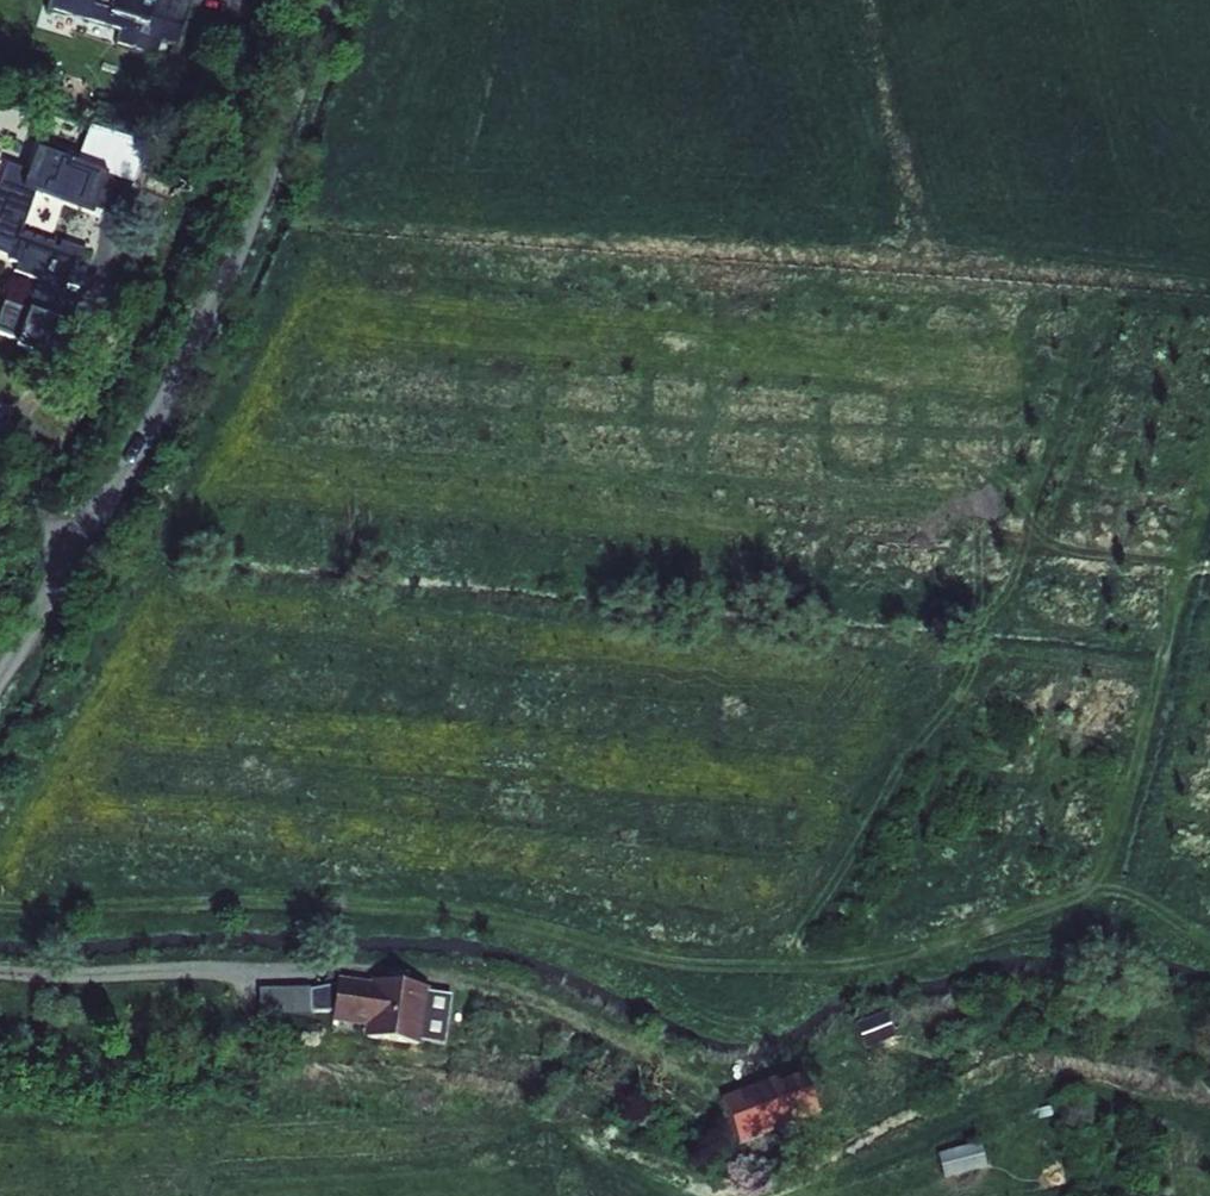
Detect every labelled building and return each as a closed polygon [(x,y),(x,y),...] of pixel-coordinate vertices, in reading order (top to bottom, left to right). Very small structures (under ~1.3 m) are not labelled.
[(41,26),(81,40),(78,50),(114,63),(110,74),(143,85),(146,74),(165,81),(185,25),(162,17),(157,32),(153,30),(151,37),(146,34),(153,13),(124,1),(120,11),(111,7),(113,0),(51,0),(41,26)] [(4,205),(6,199),(32,208),(36,204),(74,218),(86,184),(20,158),(13,178),(0,174),(0,204),(4,205)] [(46,365),(60,328),(24,315),(27,305),(42,310),(50,286),(61,290),(68,271),(61,269),(69,250),(44,242),(41,247),(8,236),(10,230),(0,226),(0,265),(2,266),(0,271),(0,273),(22,282),(13,310),(0,306),(0,348),(46,365)] [(399,992),(400,985),(375,982),(374,988),(399,992)] [(443,1046),(450,996),(425,993),(426,989),(400,985),(399,992),(374,988),(338,983),(338,985),(310,992),(310,1013),(334,1013),(333,1019),(369,1024),(367,1038),(418,1046),(418,1042),(443,1046)] [(310,1013),(310,992),(310,988),(258,990),(259,1018),(310,1017),(310,1013)] [(728,1100),(732,1118),(736,1137),(756,1142),(819,1121),(803,1079),(772,1093),(767,1083),(728,1100)] [(985,1138),(943,1152),(951,1177),(993,1164),(985,1138)]
